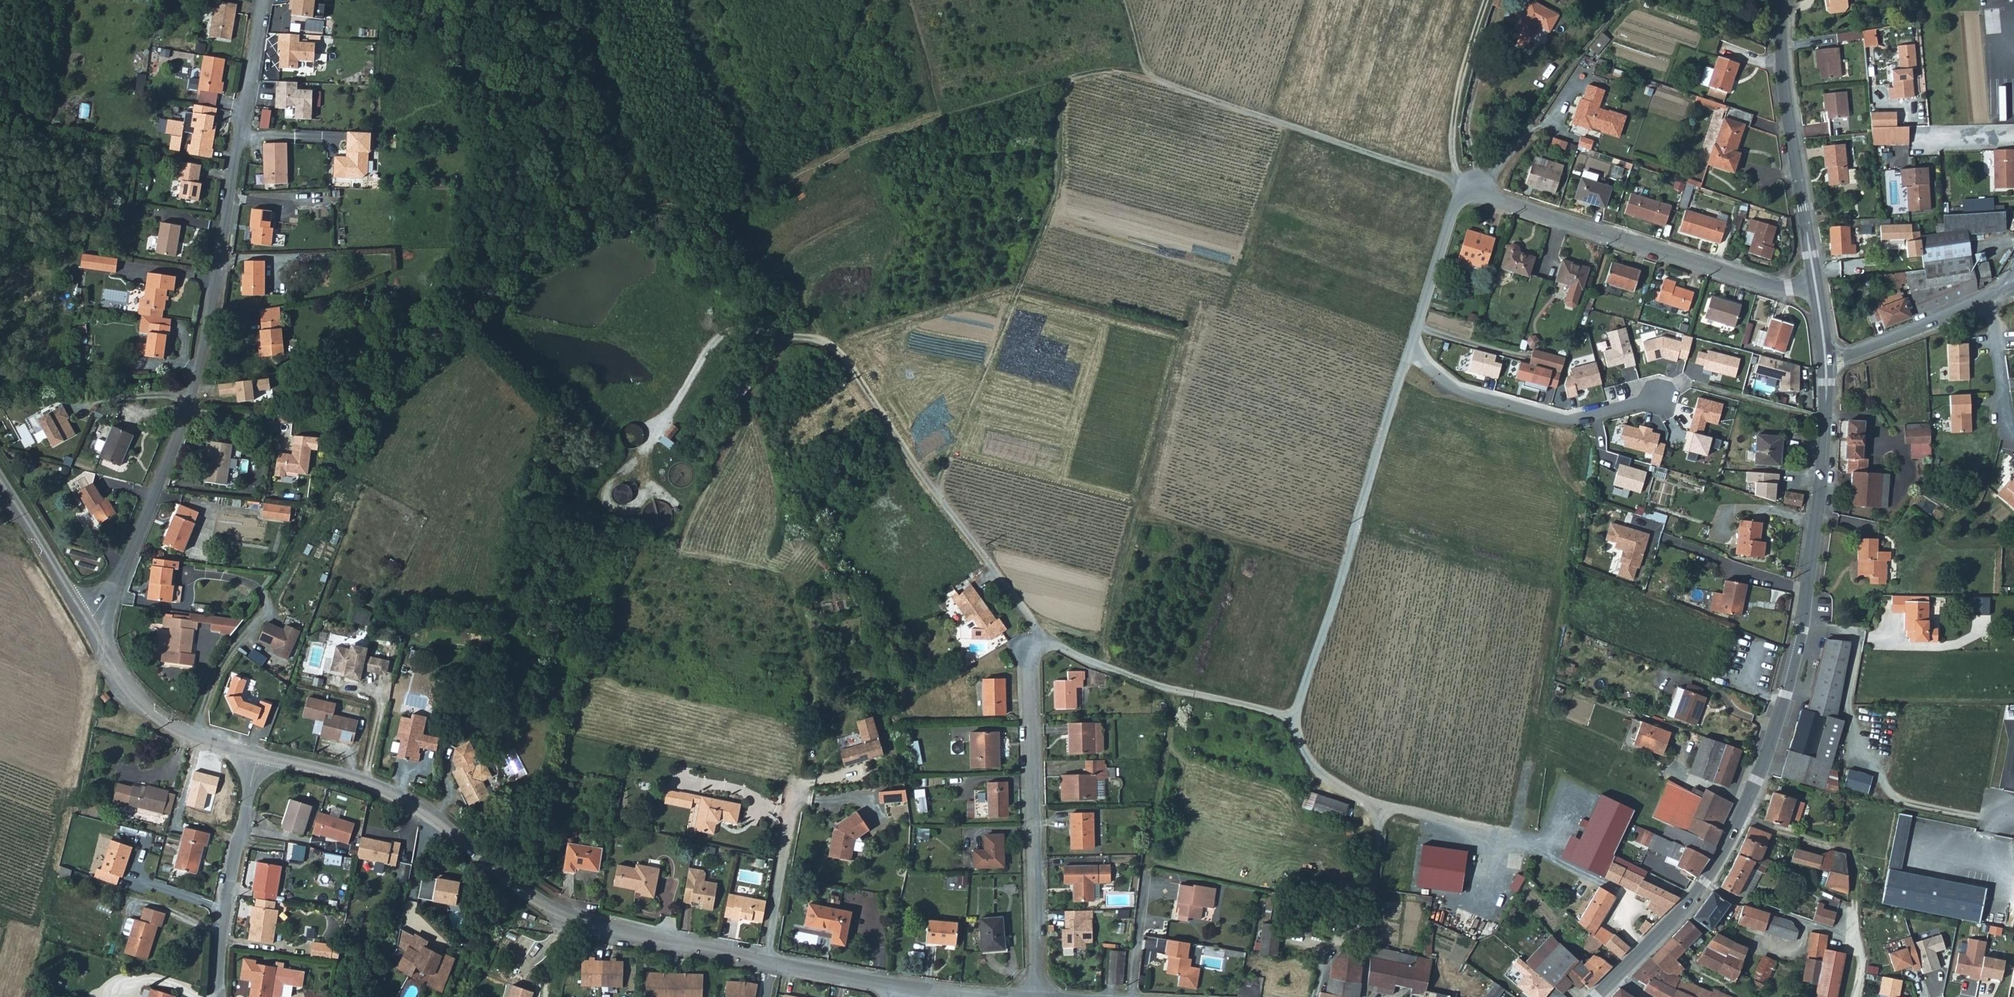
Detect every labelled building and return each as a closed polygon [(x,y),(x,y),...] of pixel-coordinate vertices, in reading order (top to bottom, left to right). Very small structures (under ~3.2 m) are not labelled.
[(290,3),(293,4),(292,10),(291,15),(313,18),(322,19),(325,0),(290,0),(290,3)] [(1529,0),(1521,0),(1519,5),(1525,8),(1511,34),(1512,34),(1527,43),(1536,26),(1549,33),(1558,16),(1529,0)] [(1825,10),(1830,14),(1844,12),(1846,7),(1845,0),(1824,0),(1825,10)] [(237,5),(215,2),(209,36),(231,40),(233,31),(230,30),(232,23),(234,23),(237,5)] [(306,30),(307,18),(293,17),(292,29),(306,30)] [(1874,29),(1862,31),(1862,38),(1863,46),(1876,45),(1874,29)] [(1836,42),(1862,38),(1862,31),(1836,34),(1836,42)] [(1595,54),(1607,39),(1600,32),(1587,47),(1595,54)] [(1527,43),(1512,34),(1509,38),(1510,41),(1525,50),(1529,49),(1532,45),(1527,43)] [(280,49),(279,57),(281,57),(281,60),(279,61),(279,68),(298,69),(298,60),(314,61),(315,43),(278,41),(277,49),(280,49)] [(1887,88),(1888,99),(1913,96),(1910,69),(1915,68),(1913,44),(1897,46),(1899,69),(1891,70),(1892,87),(1887,88)] [(1837,48),(1814,50),(1816,65),(1819,65),(1821,79),(1840,77),(1837,48)] [(1716,55),(1712,67),(1706,85),(1727,92),(1737,62),(1716,55)] [(220,94),(222,82),(225,60),(204,56),(198,90),(220,94)] [(1698,82),(1706,85),(1712,67),(1704,65),(1698,82)] [(297,82),(276,82),(275,108),(286,109),(286,106),(295,107),(295,109),(295,119),(311,119),(312,90),(297,90),(297,82)] [(1584,99),(1581,98),(1578,107),(1580,108),(1579,113),(1575,114),(1572,122),(1591,129),(1592,126),(1602,130),(1601,131),(1618,137),(1625,116),(1609,110),(1608,112),(1598,108),(1604,90),(1589,84),(1584,99)] [(1845,92),(1823,95),(1824,102),(1827,102),(1828,119),(1848,117),(1845,92)] [(1711,100),(1695,95),(1693,101),(1709,106),(1711,100)] [(1717,134),(1737,141),(1742,126),(1747,127),(1751,114),(1727,105),(1717,134)] [(215,133),(211,133),(214,118),(201,116),(203,107),(195,106),(193,114),(190,134),(193,135),(191,146),(212,150),(215,133)] [(203,107),(201,116),(214,118),(215,109),(203,107)] [(1895,111),(1869,112),(1871,127),(1895,127),(1895,111)] [(190,134),(193,114),(186,113),(184,123),(168,121),(166,134),(172,136),(170,150),(180,152),(183,133),(190,134)] [(1829,121),(1830,135),(1849,133),(1848,119),(1829,121)] [(1895,127),(1871,127),(1872,144),(1908,144),(1908,126),(1895,127)] [(1737,153),(1734,152),(1737,141),(1717,134),(1713,146),(1710,145),(1704,165),(1731,173),(1737,153)] [(1553,137),(1550,144),(1565,149),(1567,142),(1553,137)] [(371,142),(347,141),(347,151),(349,151),(355,151),(348,157),(335,157),(334,178),(362,179),(368,173),(369,152),(371,152),(371,142)] [(1842,144),(1822,147),(1825,167),(1827,167),(1829,184),(1856,181),(1854,168),(1846,169),(1842,144)] [(186,155),(210,159),(212,150),(191,146),(188,146),(186,155)] [(263,178),(286,179),(286,146),(263,147),(263,178)] [(1995,151),(1996,190),(2013,190),(2013,151),(1995,151)] [(1546,167),(1531,162),(1524,182),(1555,191),(1563,165),(1548,160),(1546,167)] [(176,182),(180,182),(177,199),(197,202),(200,185),(197,184),(200,167),(180,163),(176,182)] [(1927,167),(1900,169),(1901,186),(1906,186),(1908,211),(1930,209),(1927,167)] [(1582,177),(1581,177),(1574,197),(1605,207),(1611,187),(1595,181),(1597,174),(1585,170),(1582,177)] [(263,178),(263,188),(287,187),(286,179),(263,178)] [(1671,206),(1630,193),(1624,213),(1665,226),(1671,206)] [(1963,202),(1962,216),(1993,217),(1993,203),(1963,202)] [(1716,219),(1686,210),(1680,231),(1720,243),(1726,222),(1716,219)] [(272,215),(250,212),(247,229),(251,229),(249,245),(271,248),(273,232),(270,231),(272,215)] [(1718,212),(1716,219),(1726,222),(1728,215),(1718,212)] [(1943,222),(1943,233),(1967,233),(2003,234),(2003,217),(1993,217),(1962,216),(1943,215),(1943,222)] [(1776,226),(1752,218),(1748,230),(1755,233),(1749,252),(1771,259),(1774,247),(1770,245),(1776,226)] [(1971,263),(1967,233),(1943,233),(1943,222),(1919,223),(1919,231),(1922,255),(1924,269),(1931,268),(1951,266),(1971,263)] [(165,255),(170,225),(158,224),(154,254),(165,255)] [(1910,224),(1879,224),(1880,240),(1903,240),(1906,257),(1922,255),(1919,231),(1910,232),(1910,224)] [(165,255),(174,256),(177,226),(170,225),(165,255)] [(1831,253),(1849,252),(1848,225),(1829,226),(1831,253)] [(1492,238),(1465,229),(1456,259),(1483,267),(1492,238)] [(1507,245),(1500,267),(1527,275),(1533,256),(1517,251),(1516,246),(1512,244),(1507,245)] [(118,257),(83,252),(81,267),(116,271),(118,257)] [(1588,266),(1561,258),(1555,280),(1569,284),(1565,300),(1566,304),(1572,305),(1576,304),(1588,266)] [(1612,261),(1606,281),(1603,291),(1619,296),(1622,287),(1633,290),(1640,270),(1612,261)] [(1907,281),(1919,312),(1975,290),(1973,279),(1989,277),(1987,262),(1978,263),(1978,269),(1972,270),(1971,263),(1951,266),(1931,268),(1924,269),(1903,271),(1907,281)] [(264,266),(244,266),(244,284),(241,284),(242,300),(264,300),(264,266)] [(1893,283),(1894,285),(1907,281),(1903,271),(1879,274),(1883,287),(1893,283)] [(153,317),(155,317),(162,275),(146,273),(141,308),(137,307),(136,315),(139,315),(153,317)] [(174,277),(162,275),(155,317),(160,318),(161,310),(162,310),(165,290),(172,292),(174,277)] [(1675,281),(1664,278),(1657,300),(1688,310),(1694,292),(1674,286),(1675,281)] [(1878,320),(1882,318),(1885,326),(1909,316),(1900,292),(1878,301),(1881,307),(1874,310),(1878,320)] [(1740,305),(1710,295),(1704,316),(1734,326),(1740,305)] [(277,311),(271,313),(272,325),(279,325),(277,311)] [(260,327),(272,325),(271,313),(259,315),(260,327)] [(137,333),(147,334),(145,345),(144,357),(149,358),(154,324),(152,324),(153,317),(139,315),(137,333)] [(154,324),(168,327),(169,319),(160,318),(155,317),(154,324)] [(1791,323),(1771,317),(1767,330),(1763,344),(1783,351),(1791,323)] [(1748,337),(1752,322),(1747,321),(1743,336),(1748,337)] [(167,336),(168,327),(154,324),(149,358),(161,359),(164,336),(167,336)] [(276,360),(272,325),(260,327),(261,335),(259,335),(262,362),(276,360)] [(282,360),(279,325),(272,325),(276,360),(282,360)] [(1754,342),(1763,344),(1767,330),(1759,328),(1754,342)] [(1636,364),(1626,329),(1608,334),(1612,350),(1604,352),(1608,367),(1625,362),(1626,367),(1636,364)] [(1693,335),(1683,333),(1681,340),(1662,335),(1643,341),(1648,360),(1662,356),(1677,360),(1678,356),(1687,358),(1693,335)] [(1968,379),(1968,343),(1948,343),(1949,380),(1968,379)] [(134,356),(144,357),(145,345),(136,344),(134,356)] [(1496,355),(1474,349),(1468,371),(1497,379),(1501,364),(1494,362),(1496,355)] [(1740,357),(1708,349),(1708,352),(1704,364),(1703,371),(1711,373),(1712,370),(1735,376),(1740,357)] [(1532,350),(1529,364),(1560,372),(1565,358),(1532,350)] [(1704,364),(1708,352),(1699,350),(1695,362),(1704,364)] [(1799,363),(1760,353),(1755,371),(1780,378),(1780,389),(1799,389),(1799,375),(1796,375),(1799,363)] [(1529,364),(1520,361),(1516,378),(1525,380),(1523,385),(1546,391),(1548,385),(1555,387),(1558,376),(1560,372),(1529,364)] [(1565,385),(1568,397),(1577,395),(1576,390),(1602,383),(1596,362),(1570,369),(1572,375),(1566,377),(1565,385)] [(269,377),(219,383),(220,394),(236,392),(237,400),(254,398),(254,391),(270,389),(269,377)] [(1969,413),(1969,394),(1949,395),(1950,432),(1970,432),(1970,421),(1968,420),(1968,413),(1969,413)] [(1689,431),(1702,434),(1706,421),(1717,424),(1722,403),(1698,397),(1689,431)] [(37,423),(52,450),(75,437),(64,418),(66,417),(61,409),(37,423)] [(1865,464),(1868,463),(1869,457),(1862,457),(1863,421),(1847,420),(1846,457),(1848,457),(1847,466),(1858,466),(1862,466),(1865,464)] [(1654,452),(1651,463),(1660,465),(1665,443),(1657,441),(1659,436),(1657,432),(1651,431),(1652,428),(1643,425),(1643,429),(1624,424),(1621,437),(1626,438),(1624,445),(1654,452)] [(131,436),(111,428),(109,430),(97,459),(117,468),(131,436)] [(1910,442),(1911,453),(1929,453),(1929,429),(1904,429),(1905,442),(1910,442)] [(1689,431),(1687,430),(1685,438),(1689,439),(1688,443),(1686,443),(1684,449),(1689,450),(1687,458),(1696,460),(1698,452),(1707,455),(1709,445),(1719,448),(1721,439),(1702,434),(1689,431)] [(1756,436),(1754,465),(1777,466),(1778,447),(1781,447),(1782,437),(1756,436)] [(287,452),(276,451),(273,474),(283,475),(283,470),(305,474),(310,445),(293,442),(291,453),(290,456),(286,455),(287,452)] [(223,486),(229,446),(208,443),(203,483),(223,486)] [(1632,456),(1619,453),(1615,466),(1618,467),(1613,483),(1640,491),(1647,470),(1629,465),(1632,456)] [(1883,471),(1868,470),(1868,463),(1865,464),(1862,466),(1858,466),(1847,466),(1847,471),(1852,472),(1851,503),(1882,505),(1883,471)] [(1668,468),(1657,464),(1654,475),(1665,479),(1668,468)] [(1778,473),(1746,471),(1745,483),(1753,483),(1753,495),(1774,502),(1775,483),(1778,484),(1778,473)] [(94,475),(84,473),(66,485),(73,496),(76,494),(87,512),(89,510),(98,525),(115,514),(105,499),(102,501),(91,485),(94,475)] [(2005,487),(2004,486),(1996,495),(2013,510),(2013,477),(2005,487)] [(1784,504),(1802,506),(1804,494),(1786,491),(1784,504)] [(261,504),(259,519),(286,522),(288,507),(261,504)] [(171,516),(174,517),(162,545),(182,553),(198,514),(175,505),(171,516)] [(1762,523),(1740,520),(1736,553),(1763,557),(1765,546),(1759,546),(1762,523)] [(1649,534),(1611,522),(1606,539),(1615,542),(1614,546),(1623,549),(1619,562),(1622,562),(1618,574),(1632,579),(1636,567),(1638,568),(1640,561),(1638,561),(1642,550),(1644,550),(1649,534)] [(1860,558),(1860,575),(1868,575),(1871,559),(1877,547),(1877,537),(1858,537),(1857,558),(1860,558)] [(1871,559),(1868,575),(1870,575),(1869,582),(1884,582),(1885,559),(1889,559),(1889,550),(1877,550),(1877,547),(1871,559)] [(179,563),(154,559),(150,584),(154,584),(152,599),(171,602),(173,587),(170,587),(172,570),(178,570),(179,563)] [(1721,592),(1711,590),(1707,607),(1739,615),(1745,583),(1724,579),(1721,592)] [(970,583),(959,595),(964,602),(975,590),(970,583)] [(991,640),(1007,629),(999,618),(996,620),(988,608),(984,611),(977,601),(980,597),(975,590),(964,602),(959,595),(956,591),(951,597),(968,622),(972,619),(979,629),(971,628),(971,639),(991,640)] [(1700,603),(1706,605),(1710,594),(1703,592),(1700,603)] [(1891,610),(1902,610),(1902,594),(1892,594),(1891,610)] [(1938,639),(1938,626),(1927,626),(1928,600),(1911,599),(1911,594),(1902,594),(1902,610),(1905,610),(1905,628),(1911,628),(1910,638),(1938,639)] [(1982,603),(1974,603),(1973,616),(1982,616),(1982,603)] [(193,655),(189,654),(192,630),(194,622),(197,622),(197,615),(189,614),(188,621),(163,618),(162,628),(169,629),(166,651),(165,662),(191,666),(193,655)] [(211,617),(197,615),(197,622),(210,624),(211,617)] [(241,621),(211,617),(210,624),(209,628),(211,631),(218,632),(218,634),(229,636),(241,621)] [(281,627),(264,619),(255,637),(273,645),(271,650),(284,656),(297,628),(284,622),(281,627)] [(1844,721),(1845,717),(1836,715),(1851,639),(1828,637),(1810,702),(1804,700),(1802,706),(1827,713),(1844,721)] [(351,642),(350,647),(362,650),(361,653),(365,654),(367,646),(351,642)] [(378,673),(382,658),(365,654),(361,653),(362,650),(350,647),(336,644),(330,668),(344,671),(349,672),(348,676),(359,679),(362,668),(378,673)] [(264,656),(251,646),(245,653),(259,663),(264,656)] [(389,660),(382,658),(378,673),(385,674),(389,660)] [(1056,705),(1075,705),(1075,685),(1083,685),(1083,668),(1068,669),(1068,677),(1055,677),(1056,705)] [(223,694),(229,707),(232,706),(236,707),(235,710),(250,716),(254,705),(238,699),(236,693),(242,677),(231,673),(223,694)] [(321,684),(322,678),(313,675),(312,682),(321,684)] [(984,712),(1006,711),(1004,678),(982,679),(984,712)] [(1668,713),(1695,724),(1705,696),(1678,685),(1668,713)] [(102,693),(99,696),(103,702),(107,698),(102,693)] [(332,703),(303,696),(299,715),(320,720),(316,735),(327,738),(328,737),(349,742),(354,721),(329,714),(332,703)] [(254,705),(250,716),(248,721),(260,725),(268,703),(257,698),(254,705)] [(1802,706),(1791,748),(1790,751),(1832,761),(1844,721),(1827,713),(1802,706)] [(426,710),(411,707),(410,714),(424,717),(426,710)] [(398,740),(394,758),(415,763),(418,747),(420,735),(424,717),(410,714),(409,719),(399,717),(395,735),(398,740)] [(866,740),(842,746),(846,760),(884,751),(875,716),(860,720),(864,736),(865,735),(866,740)] [(1634,743),(1664,754),(1672,731),(1643,720),(1634,743)] [(1069,739),(1067,740),(1067,752),(1100,751),(1103,748),(1103,735),(1100,731),(1094,732),(1094,721),(1069,721),(1069,739)] [(971,765),(999,764),(999,730),(970,731),(971,765)] [(428,740),(428,737),(420,735),(418,747),(426,749),(428,740)] [(1730,784),(1742,750),(1704,735),(1692,770),(1730,784)] [(433,751),(435,741),(428,740),(426,749),(433,751)] [(456,771),(451,773),(467,806),(487,797),(480,783),(490,778),(485,769),(480,767),(474,770),(471,763),(477,761),(469,743),(456,753),(460,761),(453,764),(456,771)] [(1832,761),(1790,751),(1783,774),(1825,786),(1832,761)] [(1065,784),(1066,797),(1096,796),(1095,777),(1107,777),(1106,766),(1084,767),(1084,773),(1062,774),(1062,785),(1065,784)] [(1839,768),(1831,766),(1825,786),(1840,790),(1839,768)] [(1849,770),(1844,787),(1869,794),(1874,777),(1849,770)] [(1668,822),(1718,845),(1725,830),(1722,828),(1735,802),(1707,788),(1704,794),(1669,777),(1652,815),(1668,822)] [(976,815),(1009,814),(1007,779),(989,780),(989,787),(975,788),(976,815)] [(127,804),(163,812),(163,810),(168,792),(168,789),(147,784),(146,788),(132,784),(131,786),(116,783),(111,804),(126,808),(127,804)] [(701,804),(701,806),(696,831),(715,834),(717,823),(720,821),(738,824),(742,804),(668,790),(665,804),(693,809),(694,802),(701,804)] [(1774,790),(1766,817),(1787,824),(1796,797),(1774,790)] [(168,792),(163,810),(171,811),(176,794),(168,792)] [(1319,792),(1313,810),(1344,820),(1350,802),(1319,792)] [(280,823),(301,829),(311,801),(290,794),(280,823)] [(966,802),(969,812),(975,811),(973,801),(966,802)] [(353,818),(318,807),(311,828),(319,831),(319,830),(347,839),(353,818)] [(830,854),(852,857),(855,837),(858,834),(869,827),(856,808),(837,822),(839,823),(837,830),(833,828),(830,854)] [(1072,847),(1095,847),(1094,811),(1071,812),(1072,847)] [(1900,871),(1911,815),(1899,813),(1888,869),(1900,871)] [(1718,845),(1668,822),(1663,835),(1685,845),(1710,857),(1718,845)] [(1768,864),(1771,865),(1775,858),(1763,852),(1773,832),(1752,823),(1740,851),(1768,864)] [(1631,837),(1649,846),(1655,832),(1647,828),(1637,824),(1631,837)] [(180,850),(202,856),(205,844),(208,844),(211,831),(186,825),(180,850)] [(395,861),(401,837),(392,835),(392,838),(362,831),(358,853),(395,861)] [(1663,835),(1655,832),(1649,846),(1648,846),(1668,854),(1678,859),(1685,845),(1663,835)] [(986,848),(976,849),(976,865),(1005,865),(1004,833),(985,833),(986,848)] [(863,841),(858,834),(855,837),(852,857),(860,858),(863,841)] [(132,846),(111,839),(106,855),(127,862),(132,846)] [(284,856),(305,859),(308,845),(287,841),(284,856)] [(581,879),(590,846),(571,842),(565,869),(577,872),(575,878),(581,879)] [(1587,845),(1586,847),(1578,862),(1605,876),(1613,860),(1613,858),(1587,845)] [(1710,857),(1685,845),(1678,859),(1668,854),(1665,860),(1698,876),(1710,857)] [(1793,858),(1819,865),(1823,853),(1799,845),(1797,845),(1793,858)] [(581,879),(597,882),(603,849),(590,846),(581,879)] [(1834,848),(1823,853),(1819,865),(1831,869),(1849,874),(1847,854),(1848,851),(1834,848)] [(340,852),(325,849),(324,858),(339,860),(340,852)] [(202,856),(180,850),(176,866),(198,872),(202,856)] [(1768,864),(1740,851),(1732,865),(1749,873),(1754,864),(1765,870),(1768,864)] [(127,862),(106,855),(102,869),(98,868),(96,873),(118,880),(120,875),(123,876),(127,862)] [(256,873),(254,885),(253,892),(255,892),(268,894),(275,895),(280,860),(256,856),(253,873),(256,873)] [(1642,878),(1644,875),(1613,860),(1605,876),(1652,900),(1649,904),(1664,912),(1682,897),(1642,878)] [(646,893),(655,895),(661,872),(649,870),(651,864),(639,861),(638,865),(621,861),(616,880),(621,881),(647,888),(646,893)] [(408,864),(400,863),(397,878),(405,880),(408,864)] [(1095,898),(1094,881),(1099,881),(1112,880),(1111,863),(1065,864),(1065,882),(1074,881),(1074,899),(1095,898)] [(661,872),(662,867),(651,864),(649,870),(661,872)] [(1749,873),(1732,865),(1722,883),(1739,892),(1749,873)] [(693,902),(703,904),(702,909),(713,911),(719,882),(706,880),(708,873),(705,869),(691,866),(684,901),(693,903),(693,902)] [(1850,890),(1849,874),(1831,869),(1827,883),(1834,886),(1833,887),(1844,890),(1845,888),(1850,890)] [(1900,871),(1888,869),(1881,903),(1979,922),(1986,888),(1900,871)] [(95,877),(117,884),(118,880),(96,873),(95,877)] [(432,899),(454,903),(458,882),(445,879),(446,875),(437,873),(436,877),(432,899)] [(1518,892),(1527,878),(1519,873),(1511,888),(1518,892)] [(436,877),(421,874),(417,896),(432,899),(436,877)] [(647,888),(621,881),(620,883),(642,888),(641,892),(646,893),(647,888)] [(1178,918),(1189,919),(1190,915),(1202,917),(1204,905),(1208,906),(1210,898),(1215,899),(1217,886),(1194,883),(1194,884),(1180,882),(1177,901),(1181,901),(1178,918)] [(1631,945),(1626,941),(1612,929),(1601,922),(1616,895),(1600,886),(1584,912),(1576,906),(1574,908),(1570,906),(1566,909),(1570,914),(1562,923),(1570,929),(1563,936),(1568,940),(1572,936),(1578,941),(1576,944),(1579,947),(1582,943),(1591,951),(1597,947),(1605,952),(1602,956),(1611,965),(1631,945)] [(1711,927),(1730,901),(1713,889),(1695,915),(1711,927)] [(247,932),(272,937),(275,919),(271,919),(273,903),(267,902),(268,894),(255,892),(254,901),(251,900),(249,911),(251,913),(250,917),(249,917),(247,932)] [(767,900),(729,893),(724,920),(735,922),(736,917),(762,922),(767,900)] [(1797,937),(1801,921),(1744,902),(1739,919),(1797,937)] [(1839,908),(1819,902),(1818,907),(1836,917),(1839,908)] [(834,931),(833,942),(847,944),(853,911),(809,904),(805,926),(834,931)] [(166,914),(144,907),(140,921),(135,919),(135,920),(129,936),(124,953),(147,961),(155,935),(153,935),(156,926),(161,928),(166,914)] [(1836,917),(1818,907),(1815,916),(1834,922),(1836,917)] [(1085,942),(1093,941),(1092,918),(1081,918),(1081,909),(1065,910),(1066,919),(1070,919),(1071,927),(1067,927),(1066,927),(1062,928),(1062,947),(1085,946),(1085,942)] [(984,949),(1006,947),(1004,914),(982,916),(984,949)] [(102,915),(101,937),(108,938),(110,916),(102,915)] [(928,940),(958,942),(959,920),(930,917),(928,940)] [(129,936),(135,920),(130,918),(127,920),(123,932),(124,935),(129,936)] [(1713,990),(1682,977),(1678,972),(1686,964),(1679,955),(1703,930),(1689,918),(1632,974),(1649,982),(1652,974),(1678,986),(1696,994),(1702,996),(1709,996),(1713,990)] [(1636,932),(1640,936),(1654,922),(1646,918),(1644,922),(1639,919),(1635,925),(1640,928),(1636,932)] [(1282,924),(1264,922),(1260,952),(1277,955),(1282,924)] [(1826,945),(1829,931),(1813,928),(1803,977),(1818,980),(1815,996),(1837,996),(1846,949),(1826,945)] [(431,980),(444,986),(455,954),(443,949),(441,952),(425,945),(426,942),(397,930),(392,947),(406,953),(400,967),(413,973),(417,962),(435,970),(431,980)] [(1708,943),(1727,953),(1729,951),(1735,938),(1733,937),(1719,930),(1708,943)] [(1560,940),(1553,932),(1527,959),(1536,967),(1560,940)] [(1921,968),(1922,974),(1940,968),(1935,952),(1947,948),(1942,934),(1913,943),(1921,968)] [(1906,948),(1888,953),(1894,971),(1911,966),(1913,970),(1921,968),(1913,943),(1911,936),(1903,939),(1906,948)] [(313,937),(311,952),(331,954),(333,939),(313,937)] [(1191,957),(1188,957),(1190,941),(1168,937),(1166,953),(1170,954),(1167,971),(1180,973),(1178,983),(1197,986),(1200,966),(1190,964),(1191,957)] [(1749,945),(1735,938),(1729,951),(1744,958),(1739,969),(1747,972),(1750,967),(1747,966),(1752,953),(1746,951),(1749,945)] [(1955,973),(1964,975),(1966,974),(1969,975),(1969,978),(1979,980),(1986,942),(1968,938),(1965,954),(1959,953),(1955,973)] [(1586,964),(1560,940),(1536,967),(1555,984),(1565,973),(1573,980),(1579,986),(1584,981),(1581,979),(1590,968),(1586,964)] [(1708,943),(1698,957),(1720,969),(1727,953),(1708,943)] [(406,953),(392,947),(386,960),(400,967),(406,953)] [(1358,996),(1361,980),(1363,963),(1361,963),(1362,950),(1341,948),(1331,960),(1326,990),(1320,989),(1318,996),(1346,996),(1347,994),(1358,996)] [(1108,981),(1125,983),(1126,950),(1110,949),(1108,981)] [(1720,969),(1736,977),(1739,969),(1744,958),(1729,951),(1727,953),(1720,969)] [(241,974),(253,976),(256,959),(256,955),(243,953),(241,974)] [(1537,996),(1544,996),(1555,984),(1536,967),(1527,959),(1520,953),(1514,960),(1527,971),(1519,981),(1537,996)] [(1755,976),(1766,982),(1778,958),(1765,953),(1754,976),(1755,976)] [(1409,996),(1434,996),(1435,990),(1426,988),(1432,957),(1417,954),(1415,964),(1399,961),(1396,981),(1411,986),(1409,996)] [(1396,981),(1399,961),(1371,955),(1368,987),(1393,993),(1396,981)] [(1589,986),(1611,965),(1602,956),(1595,955),(1586,964),(1590,968),(1581,979),(1584,981),(1589,986)] [(2008,959),(1988,955),(1984,973),(2004,977),(2008,959)] [(256,959),(253,976),(250,996),(255,996),(271,996),(271,991),(279,993),(282,990),(284,978),(302,981),(304,966),(283,963),(284,957),(276,956),(275,961),(256,959)] [(576,983),(618,984),(619,961),(611,961),(611,958),(606,958),(606,961),(590,960),(590,958),(585,957),(585,960),(578,959),(576,983)] [(699,973),(683,973),(683,976),(679,976),(679,973),(662,972),(662,975),(657,975),(657,972),(642,971),(641,996),(698,996),(699,973)] [(1238,993),(1260,996),(1264,976),(1242,972),(1238,993)] [(1563,991),(1573,980),(1565,973),(1555,984),(1563,991)] [(1678,986),(1652,974),(1649,982),(1646,987),(1663,996),(1673,996),(1678,986)] [(1755,976),(1752,983),(1762,989),(1766,982),(1755,976)] [(1902,980),(1883,976),(1879,994),(1887,996),(1899,996),(1902,980)] [(755,983),(745,982),(744,986),(738,985),(738,980),(723,980),(722,996),(752,996),(755,983)] [(1494,980),(1482,996),(1497,996),(1504,987),(1494,980)] [(531,992),(510,985),(506,996),(530,996),(531,992)] [(1614,996),(1641,996),(1621,985),(1613,992),(1613,996),(1614,996)] [(151,986),(147,996),(175,996),(176,993),(151,986)] [(1696,994),(1678,986),(1673,996),(1695,996),(1696,994)] [(1734,995),(1715,986),(1713,990),(1709,996),(1733,996),(1734,995)]
